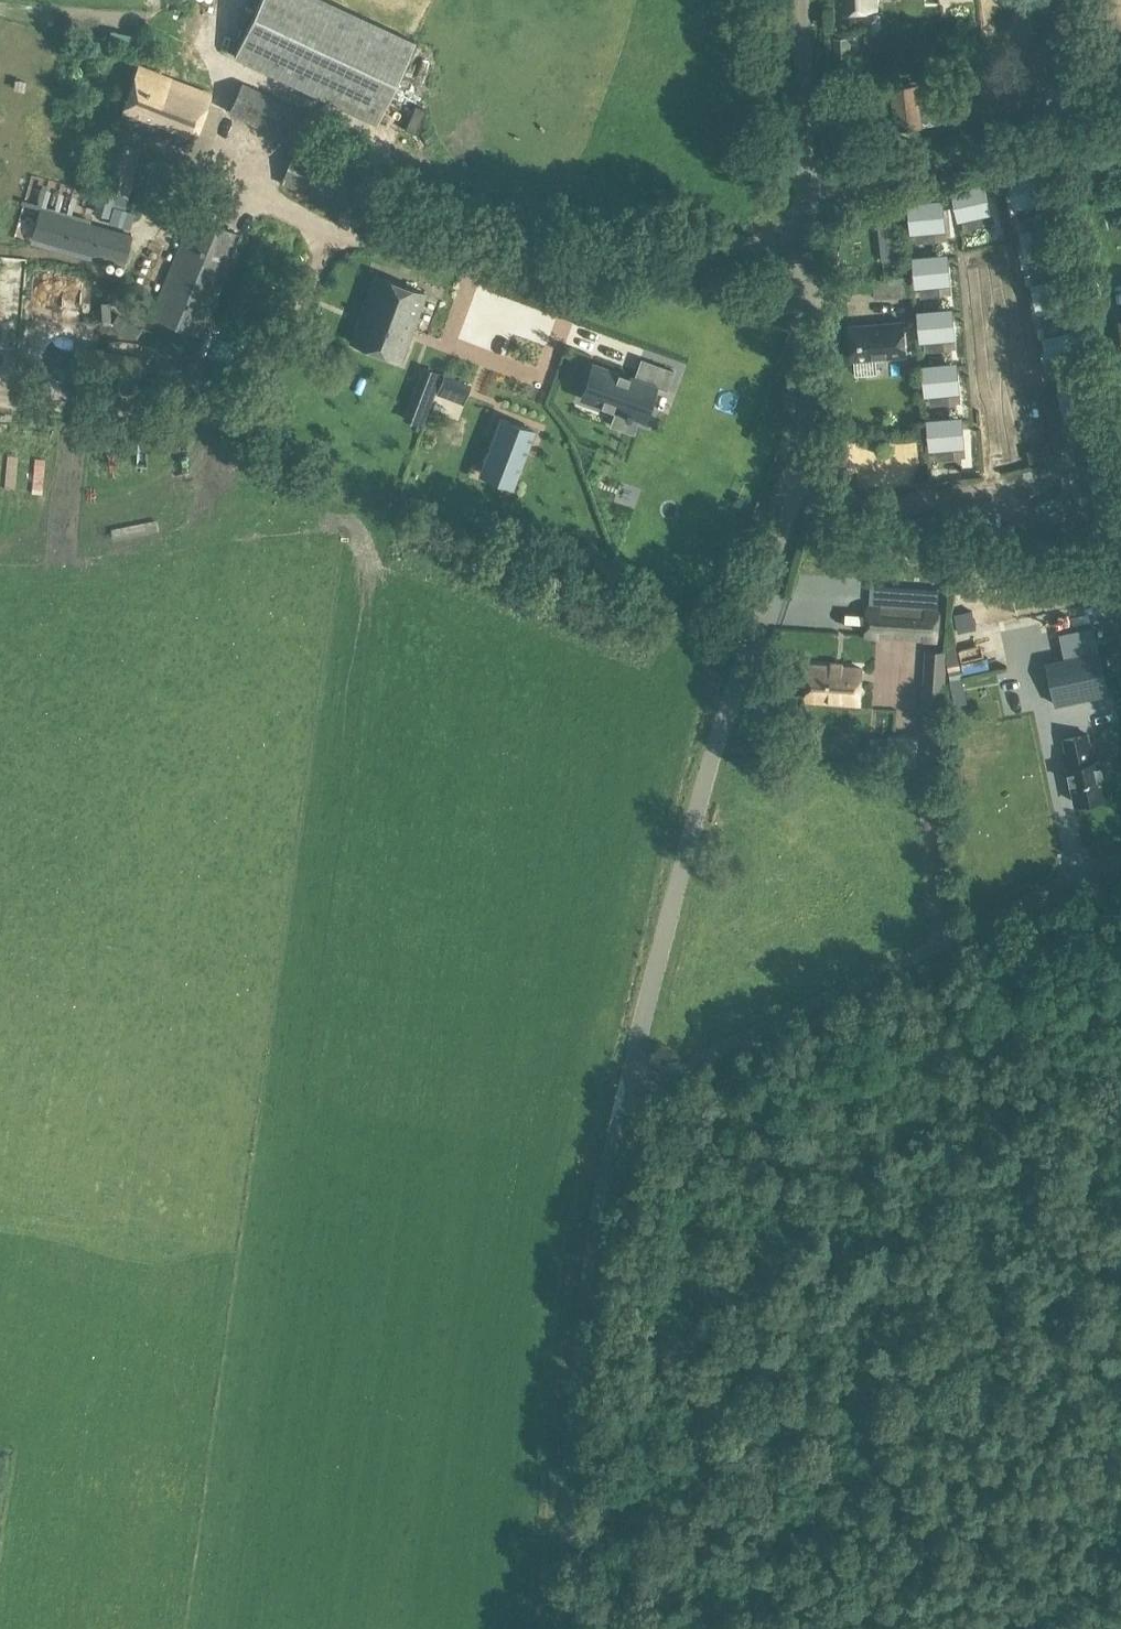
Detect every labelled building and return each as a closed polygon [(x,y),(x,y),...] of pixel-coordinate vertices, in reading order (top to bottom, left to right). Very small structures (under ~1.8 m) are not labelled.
[(409,25),(353,0),(247,0),(227,45),(372,109),(409,25)] [(842,12),(876,9),(876,0),(841,0),(842,12)] [(836,39),(837,56),(853,56),(852,38),(836,39)] [(140,67),(119,120),(190,147),(211,94),(140,67)] [(284,124),(290,106),(278,102),(282,90),(252,80),(249,87),(228,80),(221,102),(284,124)] [(924,127),(919,83),(891,87),(896,130),(924,127)] [(100,187),(94,212),(109,216),(111,205),(114,206),(109,221),(130,227),(134,211),(126,209),(141,146),(113,139),(106,168),(112,170),(107,189),(100,187)] [(358,173),(294,149),(281,184),(346,208),(358,173)] [(1041,175),(1014,180),(1019,202),(1045,196),(1041,175)] [(983,188),(956,193),(961,215),(988,209),(983,188)] [(941,201),(911,203),(913,230),(944,227),(941,201)] [(133,235),(39,209),(31,238),(125,264),(133,235)] [(177,224),(186,227),(150,316),(201,338),(243,235),(191,214),(191,215),(183,211),(177,224)] [(845,236),(888,234),(887,212),(844,214),(845,236)] [(1052,227),(1026,233),(1031,255),(1057,249),(1052,227)] [(846,239),(848,260),(890,258),(889,236),(846,239)] [(946,254),(915,257),(917,284),(948,281),(946,254)] [(46,257),(46,288),(69,288),(70,257),(46,257)] [(901,264),(868,264),(868,281),(901,280),(901,264)] [(426,293),(374,274),(350,341),(402,360),(426,293)] [(1037,286),(1042,308),(1069,302),(1064,280),(1037,286)] [(951,309),(920,311),(922,338),(953,336),(951,309)] [(908,355),(905,321),(850,326),(853,360),(908,355)] [(1049,340),(1054,361),(1080,355),(1075,334),(1049,340)] [(615,410),(639,419),(640,419),(653,385),(667,390),(674,371),(641,359),(634,378),(596,365),(584,399),(615,410)] [(955,363),(924,366),(927,393),(958,390),(955,363)] [(412,401),(428,406),(440,375),(424,369),(412,401)] [(463,402),(469,386),(444,376),(438,392),(463,402)] [(960,417),(929,420),(931,447),(962,444),(960,417)] [(500,418),(483,463),(518,476),(535,431),(500,418)] [(643,455),(639,421),(608,425),(612,458),(643,455)] [(916,502),(918,482),(885,479),(883,499),(916,502)] [(578,571),(591,563),(581,549),(569,557),(578,571)] [(939,610),(867,605),(865,637),(937,642),(939,610)] [(948,651),(926,649),(922,708),(944,710),(948,651)] [(1100,650),(1065,657),(1048,661),(1057,706),(1109,695),(1100,650)] [(865,663),(808,660),(806,701),(863,704),(865,663)] [(1108,762),(1101,761),(1101,760),(1095,761),(1089,734),(1064,739),(1071,767),(1069,768),(1076,803),(1109,796),(1105,779),(1111,776),(1108,762)] [(917,737),(889,736),(888,765),(916,767),(917,737)]
